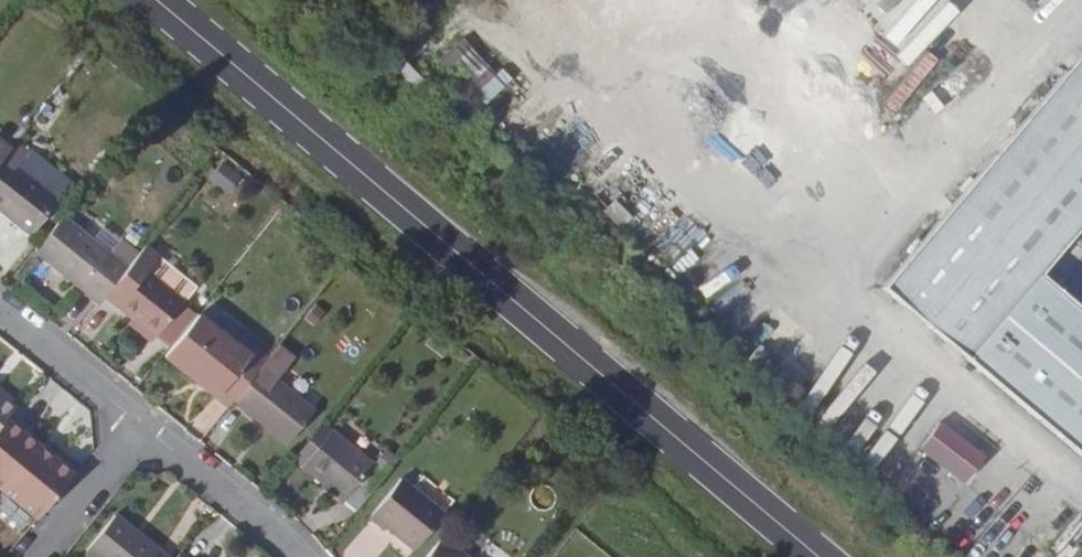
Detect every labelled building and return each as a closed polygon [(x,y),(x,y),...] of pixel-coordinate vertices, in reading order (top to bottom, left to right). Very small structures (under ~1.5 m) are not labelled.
[(469,35),(444,57),(487,107),(512,86),(469,35)] [(889,271),(1081,443),(1081,295),(1045,262),(1081,221),(1081,55),(889,271)] [(15,145),(0,133),(0,164),(15,145)] [(15,145),(0,164),(0,213),(29,236),(53,206),(13,174),(28,155),(15,145)] [(32,150),(28,155),(13,174),(53,206),(73,182),(32,150)] [(223,166),(205,153),(192,169),(210,183),(223,166)] [(39,253),(101,303),(106,296),(129,268),(110,253),(67,218),(39,253)] [(110,253),(129,268),(141,254),(122,239),(110,253)] [(160,257),(147,246),(141,254),(129,268),(106,296),(134,318),(157,337),(184,305),(185,303),(148,273),(160,257)] [(198,287),(160,257),(148,273),(185,303),(198,287)] [(197,315),(184,305),(157,337),(170,348),(197,315)] [(235,401),(269,358),(259,350),(253,358),(229,339),(200,316),(167,357),(230,407),(235,401)] [(154,341),(157,337),(134,318),(130,323),(154,341)] [(235,331),(229,339),(253,358),(259,350),(235,331)] [(280,345),(269,358),(235,401),(288,443),(315,410),(278,381),(296,358),(280,345)] [(815,414),(835,433),(863,403),(842,384),(815,414)] [(4,422),(14,409),(0,398),(0,427),(4,422)] [(964,483),(987,454),(940,418),(918,448),(964,483)] [(0,427),(0,493),(36,522),(73,478),(52,461),(49,464),(36,453),(38,450),(4,422),(0,427)] [(332,430),(323,423),(293,460),(302,466),(332,430)] [(302,466),(357,512),(387,475),(332,430),(302,466)] [(49,464),(52,461),(38,450),(36,453),(49,464)] [(387,450),(376,464),(388,474),(399,460),(387,450)] [(388,529),(416,552),(445,515),(403,481),(372,520),(386,531),(388,529)] [(94,556),(167,556),(116,516),(88,552),(94,556)] [(442,537),(426,556),(467,556),(442,537)]
